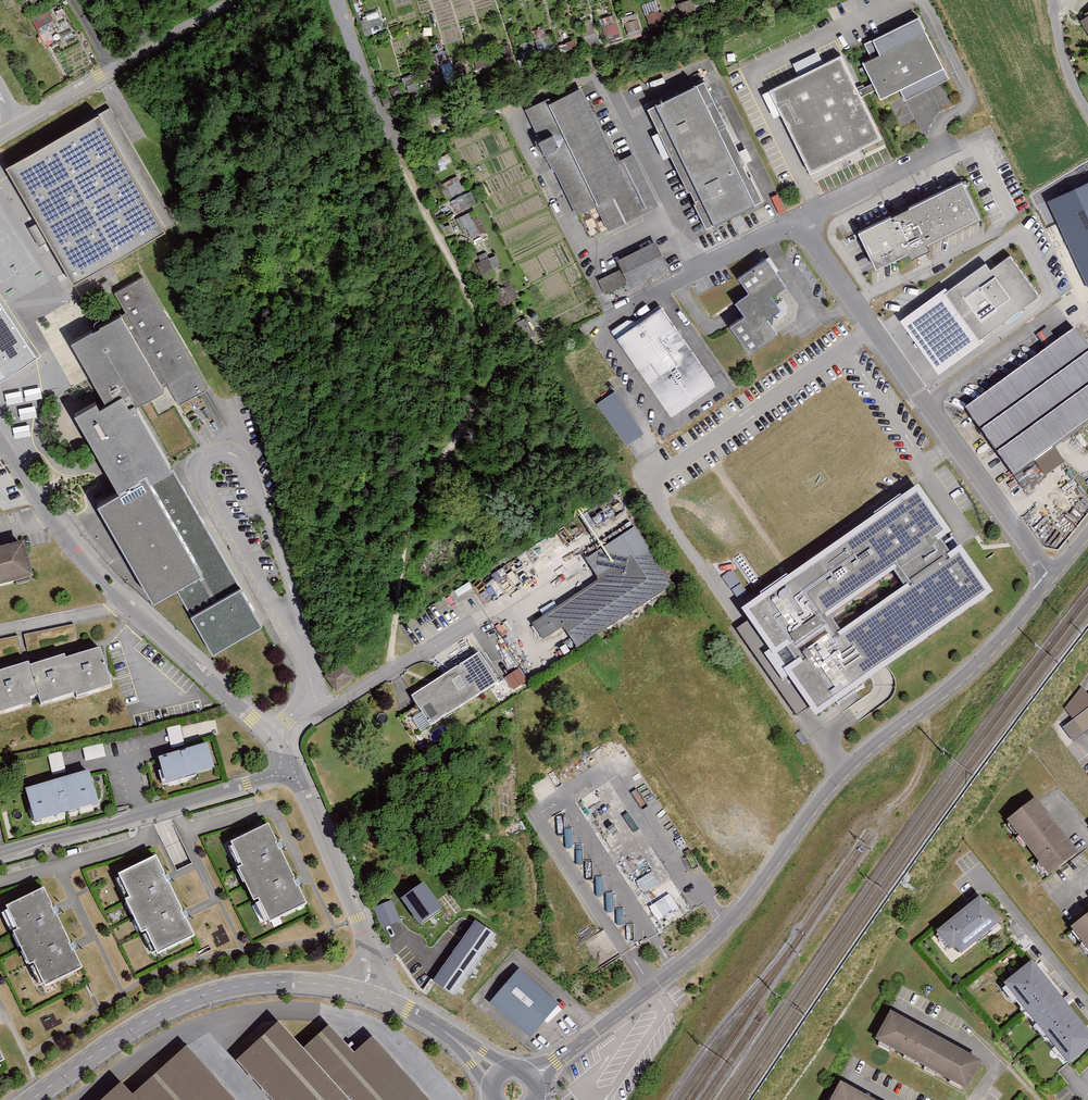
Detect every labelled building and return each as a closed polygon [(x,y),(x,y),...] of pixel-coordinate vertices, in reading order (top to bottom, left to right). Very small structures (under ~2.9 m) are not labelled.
[(677,4),(683,16),(697,9),(692,0),(686,0),(677,4)] [(654,1),(642,5),(649,24),(661,20),(654,1)] [(48,13),(31,22),(39,36),(56,27),(48,13)] [(862,63),(880,100),(901,90),(905,100),(948,79),(919,17),(864,44),(871,59),(862,63)] [(628,35),(639,33),(638,20),(627,21),(628,35)] [(603,27),(607,36),(619,31),(614,21),(603,27)] [(445,80),(455,76),(445,50),(435,54),(445,80)] [(844,56),(772,91),(814,175),(886,140),(844,56)] [(431,86),(441,84),(438,70),(428,73),(431,86)] [(707,82),(651,110),(711,230),(767,202),(707,82)] [(552,97),(527,109),(580,216),(599,207),(611,231),(661,206),(635,155),(620,162),(583,89),(555,103),(552,97)] [(6,162),(73,279),(73,280),(177,221),(109,103),(6,162)] [(915,254),(918,259),(935,250),(932,245),(985,219),(967,182),(864,233),(882,270),(915,254)] [(473,210),(458,216),(467,239),(482,233),(473,210)] [(617,257),(629,283),(668,263),(656,238),(617,257)] [(476,259),(482,273),(500,265),(494,251),(476,259)] [(900,317),(938,370),(1040,296),(1008,253),(990,266),(985,259),(948,287),(946,284),(900,317)] [(740,278),(752,295),(740,303),(749,317),(734,327),(754,356),(782,336),(772,323),(787,313),(776,296),(788,287),(768,259),(740,278)] [(666,267),(651,274),(655,282),(670,274),(666,267)] [(597,279),(605,293),(627,282),(620,268),(597,279)] [(173,391),(180,405),(209,390),(142,275),(116,293),(128,312),(98,329),(75,342),(111,403),(111,404),(106,409),(102,402),(80,415),(80,416),(125,494),(105,506),(159,605),(160,604),(180,592),(216,655),(265,627),(175,476),(179,472),(172,460),(197,447),(175,409),(158,417),(151,403),(173,391)] [(0,295),(0,375),(37,350),(0,295)] [(628,320),(613,331),(674,417),(718,387),(663,308),(646,320),(628,320)] [(964,410),(1014,480),(1087,427),(1087,347),(1077,331),(964,410)] [(597,402),(626,444),(644,432),(615,389),(597,402)] [(814,707),(821,716),(991,596),(919,495),(748,615),(754,624),(741,634),(800,717),(814,707)] [(602,585),(534,629),(545,645),(565,633),(579,655),(678,590),(639,530),(588,564),(602,585)] [(0,554),(0,594),(39,584),(30,547),(0,554)] [(732,571),(723,577),(738,599),(747,593),(732,571)] [(74,628),(26,638),(30,656),(80,646),(74,628)] [(0,643),(0,663),(23,658),(18,640),(0,643)] [(0,715),(1,721),(37,710),(36,704),(44,702),(47,710),(81,700),(83,704),(118,693),(107,656),(72,667),(70,663),(34,674),(33,670),(0,680),(0,715)] [(413,722),(421,735),(502,687),(483,657),(413,699),(424,716),(413,722)] [(519,668),(505,677),(513,690),(527,681),(519,668)] [(1085,738),(1087,736),(1087,693),(1085,688),(1066,712),(1085,738)] [(180,725),(167,727),(171,746),(184,744),(180,725)] [(88,759),(104,756),(102,745),(86,748),(88,759)] [(212,749),(164,762),(171,788),(219,775),(212,749)] [(48,754),(52,774),(65,772),(62,752),(48,754)] [(551,816),(635,947),(653,935),(702,904),(618,773),(569,804),(551,816)] [(92,777),(29,795),(39,827),(102,809),(92,777)] [(1007,819),(1049,873),(1078,851),(1036,796),(1007,819)] [(272,830),(237,848),(248,870),(243,872),(260,906),(264,904),(276,926),(311,909),(272,830)] [(162,861),(125,880),(136,903),(131,906),(147,938),(152,935),(163,958),(201,939),(162,861)] [(401,897),(419,924),(442,908),(423,882),(401,897)] [(49,894),(12,912),(23,934),(17,937),(33,970),(39,967),(50,990),(87,972),(49,894)] [(942,930),(960,955),(1005,921),(986,897),(942,930)] [(381,928),(400,920),(392,900),(373,907),(381,928)] [(1070,926),(1087,949),(1087,913),(1070,926)] [(474,919),(432,982),(454,996),(496,934),(474,919)] [(1071,1062),(1087,1048),(1087,1025),(1037,960),(1008,982),(1071,1062)] [(519,968),(490,1002),(530,1036),(560,1002),(519,968)] [(891,1010),(875,1039),(966,1089),(982,1060),(891,1010)] [(235,1059),(272,1099),(430,1099),(375,1040),(358,1055),(332,1026),(311,1045),(284,1015),(235,1059)] [(0,1035),(0,1064),(11,1059),(0,1035)] [(104,1099),(236,1099),(189,1049),(141,1093),(128,1079),(104,1099)] [(830,1099),(877,1099),(841,1080),(830,1099)]
